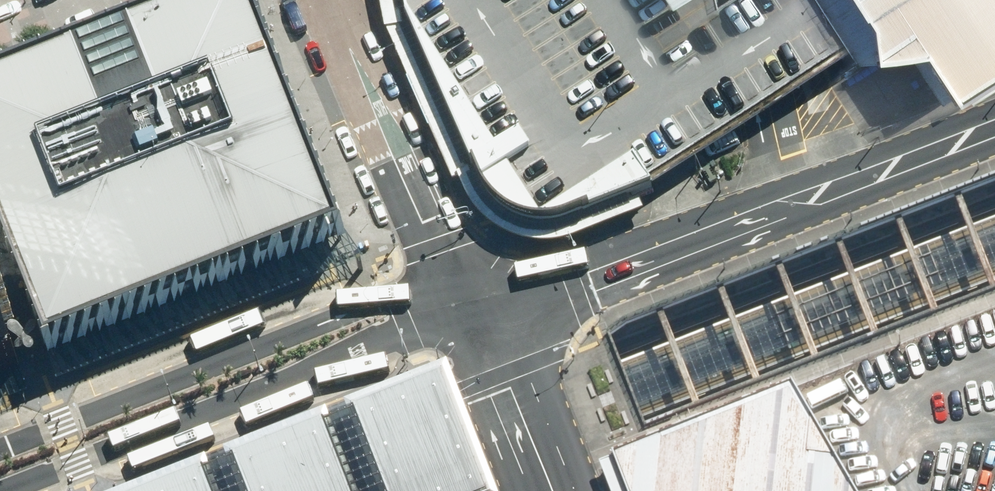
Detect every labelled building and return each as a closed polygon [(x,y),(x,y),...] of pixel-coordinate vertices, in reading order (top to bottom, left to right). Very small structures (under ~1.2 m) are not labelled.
[(253,0),(218,0),(0,84),(0,204),(56,348),(345,237),(253,0)] [(402,20),(486,195),(536,228),(580,218),(682,168),(772,112),(852,62),(913,48),(917,55),(945,100),(994,68),(994,0),(400,0),(402,20)] [(0,324),(0,371),(16,365),(0,324)] [(444,375),(147,490),(493,490),(444,375)] [(792,395),(618,457),(631,490),(849,490),(792,395)]
